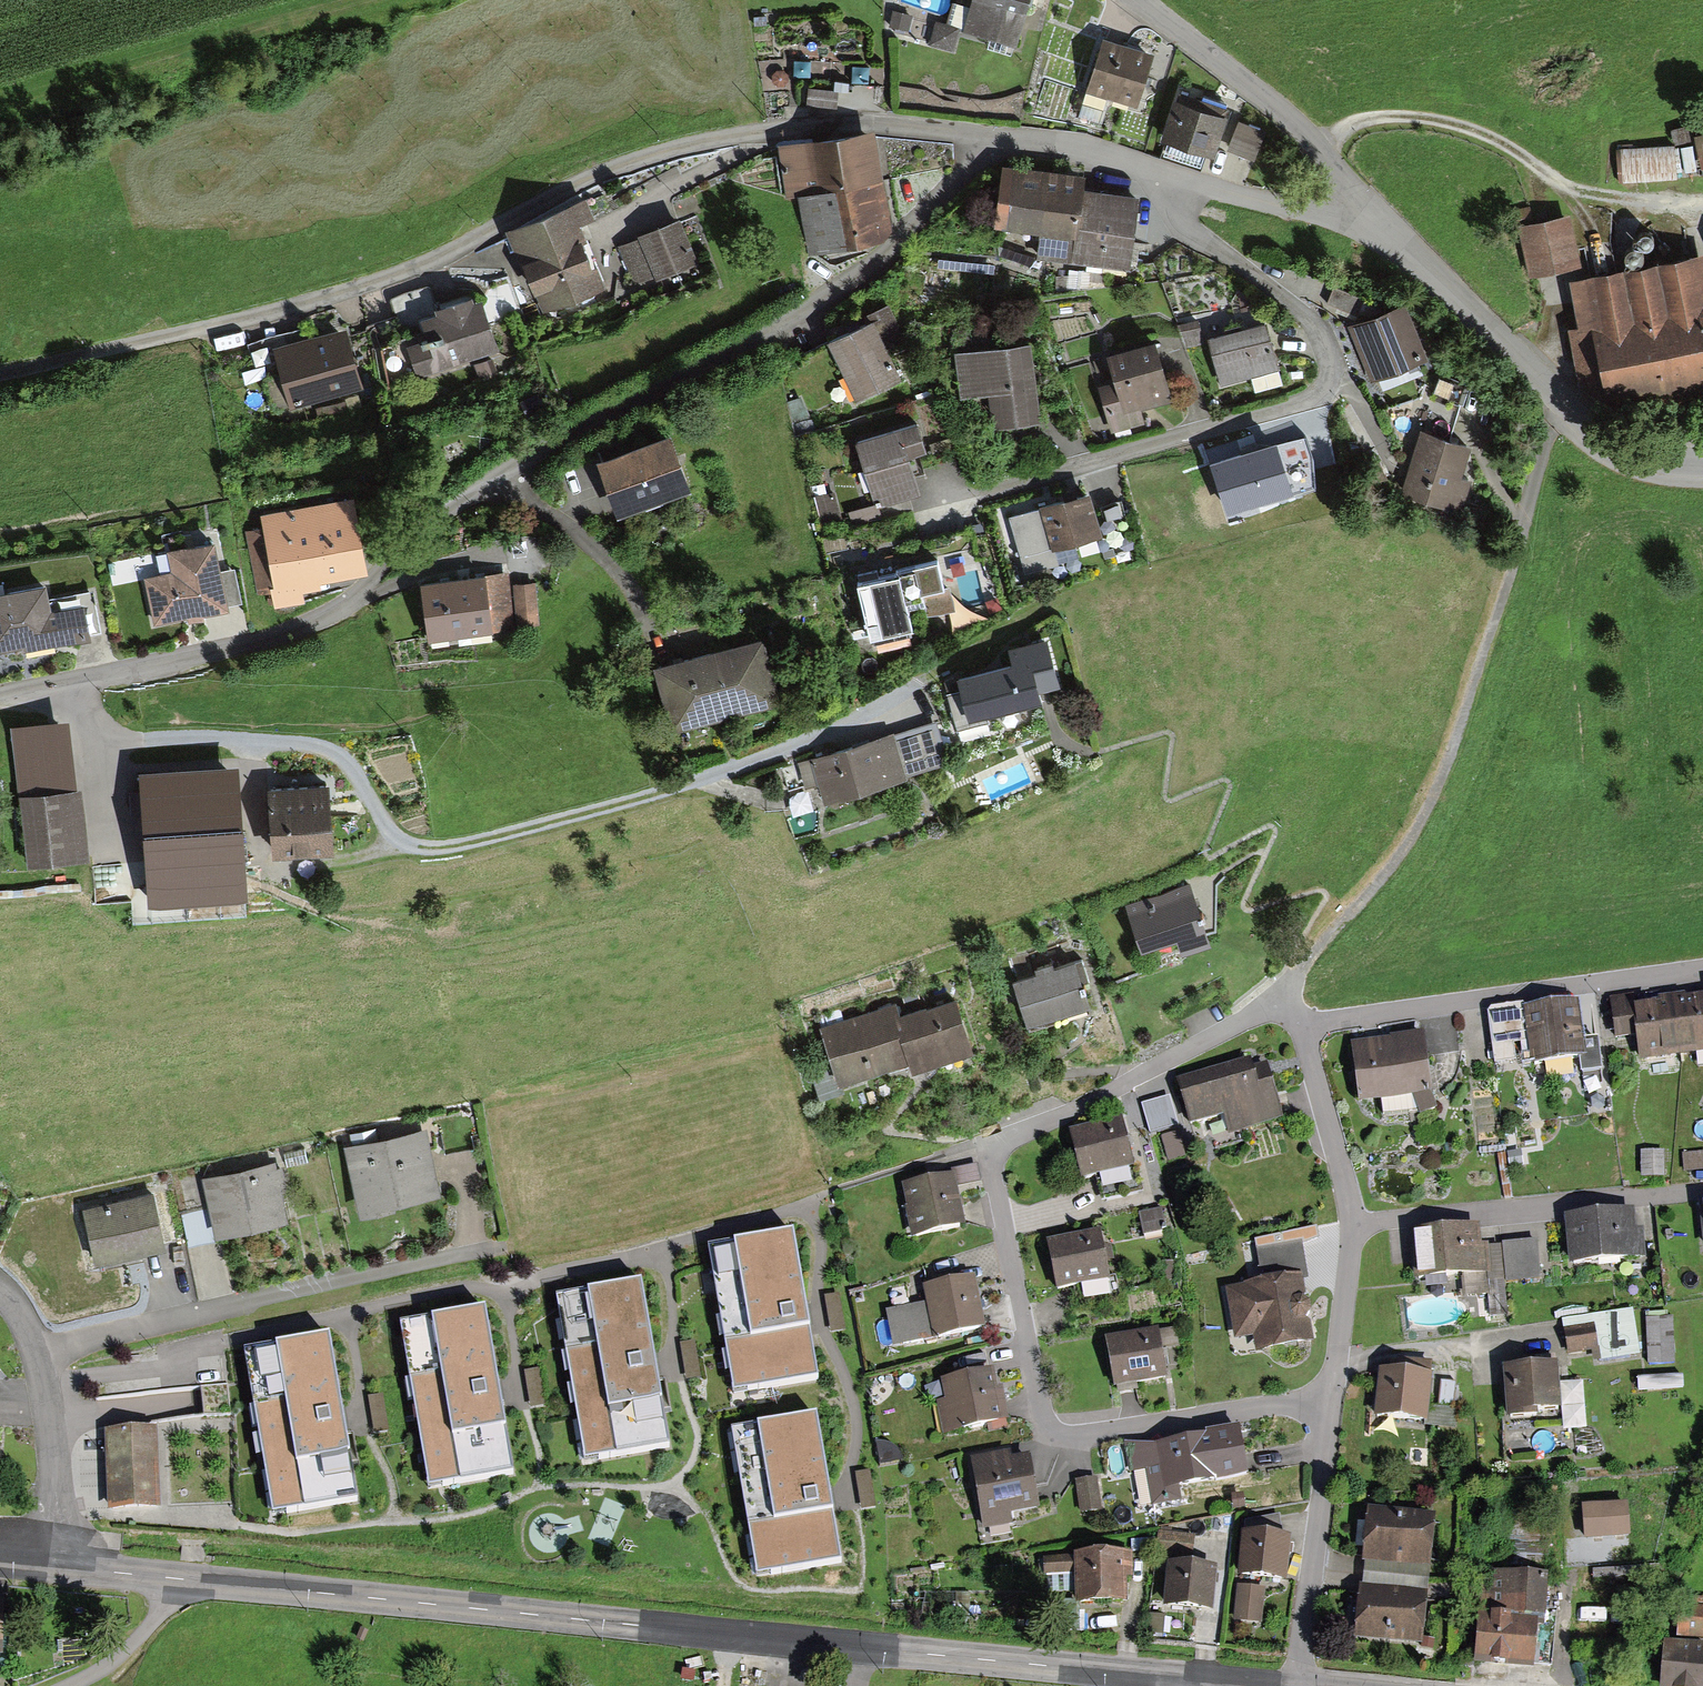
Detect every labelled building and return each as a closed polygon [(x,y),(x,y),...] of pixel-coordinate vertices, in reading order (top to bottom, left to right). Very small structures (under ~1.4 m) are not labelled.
[(1028,0),(973,0),(971,7),(954,2),(947,26),(938,23),(931,44),(951,50),(957,31),(1014,48),(1028,0)] [(1087,94),(1135,110),(1152,58),(1104,42),(1087,94)] [(835,115),(838,93),(809,89),(806,110),(835,115)] [(1160,142),(1213,160),(1229,113),(1176,95),(1160,142)] [(1266,133),(1240,122),(1228,152),(1254,162),(1266,133)] [(808,255),(885,243),(892,232),(875,130),(777,146),(786,200),(798,198),(808,255)] [(1677,147),(1624,153),(1627,184),(1680,179),(1677,147)] [(1037,257),(1131,270),(1141,200),(1085,193),(1087,178),(1001,166),(992,232),(1039,238),(1037,257)] [(543,319),(607,292),(579,228),(594,221),(585,200),(506,234),(543,319)] [(1525,226),(1535,271),(1567,264),(1558,220),(1525,226)] [(637,240),(616,250),(633,287),(651,279),(653,284),(697,265),(677,221),(637,239),(637,240)] [(1699,289),(1692,257),(1575,282),(1584,325),(1567,328),(1580,388),(1702,363),(1702,288),(1699,289)] [(878,277),(887,286),(899,273),(890,264),(878,277)] [(1335,288),(1327,304),(1356,317),(1364,301),(1335,288)] [(399,330),(418,379),(497,350),(479,301),(475,303),(473,297),(435,311),(436,317),(399,330)] [(885,351),(908,339),(890,305),(867,317),(871,323),(805,357),(821,387),(844,375),(857,400),(900,378),(885,351)] [(1405,305),(1347,329),(1371,386),(1429,362),(1405,305)] [(1200,322),(1179,326),(1187,347),(1204,343),(1200,322)] [(1208,341),(1220,387),(1278,371),(1266,326),(1245,331),(1244,326),(1224,331),(1225,336),(1208,341)] [(291,411),(363,390),(346,330),(274,351),(291,411)] [(1098,388),(1111,434),(1144,424),(1140,412),(1173,403),(1155,344),(1106,357),(1114,383),(1098,388)] [(1030,346),(955,356),(961,401),(992,397),(996,430),(1040,424),(1030,346)] [(492,360),(475,367),(480,381),(497,375),(492,360)] [(1468,384),(1432,372),(1422,397),(1385,411),(1411,464),(1400,497),(1461,517),(1474,482),(1463,478),(1472,448),(1448,442),(1468,384)] [(873,506),(874,511),(880,509),(921,496),(910,458),(924,454),(915,426),(854,445),(873,506)] [(616,523),(690,495),(669,437),(594,464),(616,523)] [(1210,467),(1227,518),(1315,491),(1312,463),(1305,438),(1210,467)] [(821,521),(841,516),(835,493),(815,498),(821,521)] [(1056,551),(1102,537),(1089,493),(1039,508),(1040,510),(1010,519),(1026,575),(1060,565),(1056,551)] [(321,586),(367,577),(352,498),(258,516),(260,526),(243,529),(255,598),(269,595),(272,611),(305,605),(304,595),(322,592),(321,586)] [(1109,537),(1127,532),(1119,504),(1102,509),(1109,537)] [(874,511),(873,506),(849,514),(854,529),(883,519),(880,509),(874,511)] [(145,579),(155,627),(228,612),(227,607),(220,572),(214,544),(169,553),(173,573),(145,579)] [(926,604),(928,612),(953,607),(948,587),(943,588),(936,559),(858,578),(871,632),(910,623),(907,608),(926,604)] [(234,569),(220,572),(227,607),(241,604),(234,569)] [(422,584),(429,643),(514,632),(506,573),(422,584)] [(513,586),(518,630),(538,628),(533,584),(513,586)] [(22,651),(23,655),(92,643),(90,635),(101,633),(93,591),(48,600),(46,587),(0,596),(0,655),(22,651)] [(675,734),(782,704),(765,642),(657,672),(675,734)] [(1036,685),(1056,679),(1046,642),(1012,651),(1016,666),(960,680),(970,715),(1039,696),(1036,685)] [(26,869),(89,861),(81,793),(77,793),(68,725),(9,732),(26,869)] [(870,740),(782,768),(789,788),(822,778),(828,798),(941,762),(931,729),(872,748),(870,740)] [(245,901),(236,768),(142,775),(150,907),(245,901)] [(327,785),(268,790),(274,860),(333,855),(327,785)] [(1182,958),(1211,948),(1190,884),(1125,906),(1142,955),(1177,944),(1182,958)] [(1027,1030),(1089,1010),(1082,987),(1088,985),(1081,963),(1054,971),(1052,966),(1033,972),(1035,978),(1013,986),(1027,1030)] [(1702,1050),(1702,990),(1634,999),(1633,992),(1609,995),(1614,1035),(1637,1033),(1639,1057),(1702,1050)] [(1579,995),(1523,1003),(1530,1057),(1531,1061),(1579,1054),(1581,1069),(1604,1066),(1599,1033),(1585,1035),(1579,995)] [(913,1076),(975,1054),(956,1000),(903,1018),(897,1002),(817,1030),(833,1076),(813,1083),(820,1103),(846,1094),(843,1087),(909,1065),(913,1076)] [(1530,1057),(1523,1003),(1523,1000),(1492,1004),(1488,1010),(1495,1061),(1516,1059),(1516,1055),(1522,1054),(1523,1058),(1530,1057)] [(1423,1031),(1351,1040),(1359,1100),(1380,1097),(1382,1111),(1434,1105),(1423,1031)] [(1176,1076),(1190,1121),(1224,1111),(1230,1131),(1285,1115),(1267,1057),(1253,1061),(1251,1053),(1176,1076)] [(1169,1094),(1142,1102),(1150,1131),(1178,1122),(1169,1094)] [(1098,1172),(1104,1197),(1145,1188),(1137,1155),(1131,1157),(1121,1116),(1071,1128),(1082,1176),(1098,1172)] [(359,1216),(441,1197),(425,1130),(343,1149),(359,1216)] [(1180,1130),(1161,1136),(1169,1161),(1188,1154),(1180,1130)] [(1663,1149),(1642,1149),(1642,1174),(1663,1174),(1663,1149)] [(1682,1152),(1685,1171),(1702,1168),(1702,1150),(1682,1152)] [(953,1170),(957,1185),(981,1179),(976,1161),(951,1167),(952,1171),(953,1170)] [(216,1239),(288,1224),(275,1165),(204,1181),(216,1239)] [(912,1234),(965,1222),(957,1185),(953,1170),(952,1171),(904,1181),(909,1205),(906,1206),(912,1234)] [(97,1268),(164,1253),(151,1194),(84,1209),(97,1268)] [(1164,1206),(1139,1211),(1144,1232),(1168,1226),(1164,1206)] [(1634,1207),(1566,1212),(1570,1261),(1646,1255),(1643,1226),(1635,1226),(1634,1207)] [(1480,1221),(1410,1226),(1413,1275),(1462,1271),(1489,1269),(1488,1244),(1488,1240),(1481,1240),(1480,1221)] [(1254,1238),(1262,1278),(1301,1270),(1303,1277),(1309,1276),(1303,1242),(1319,1236),(1317,1225),(1254,1238)] [(1100,1228),(1047,1239),(1057,1286),(1077,1282),(1081,1302),(1122,1294),(1118,1272),(1110,1274),(1100,1228)] [(793,1234),(710,1248),(734,1393),(818,1379),(793,1234)] [(1502,1243),(1505,1280),(1540,1278),(1538,1237),(1502,1239),(1502,1243)] [(1489,1269),(1462,1271),(1463,1296),(1487,1294),(1489,1313),(1507,1312),(1505,1280),(1502,1243),(1488,1244),(1489,1269)] [(1262,1278),(1225,1286),(1235,1338),(1254,1334),(1256,1348),(1314,1337),(1310,1317),(1306,1315),(1310,1306),(1310,1298),(1302,1293),(1305,1289),(1303,1277),(1301,1270),(1262,1278)] [(933,1336),(985,1325),(973,1272),(922,1283),(926,1301),(933,1336)] [(639,1278),(555,1293),(585,1455),(669,1440),(639,1278)] [(839,1292),(824,1294),(831,1331),(846,1328),(839,1292)] [(933,1336),(926,1301),(886,1309),(893,1344),(933,1336)] [(1594,1360),(1640,1352),(1633,1307),(1564,1318),(1569,1352),(1592,1349),(1594,1360)] [(514,1472),(485,1310),(402,1324),(431,1487),(514,1472)] [(1672,1315),(1646,1316),(1648,1362),(1675,1361),(1672,1315)] [(1114,1384),(1167,1376),(1162,1348),(1179,1345),(1176,1326),(1158,1329),(1157,1324),(1105,1333),(1114,1384)] [(695,1340),(680,1342),(686,1377),(701,1374),(695,1340)] [(354,1496),(328,1343),(251,1356),(277,1510),(354,1496)] [(1427,1419),(1429,1404),(1433,1370),(1430,1370),(1431,1360),(1406,1357),(1405,1367),(1379,1364),(1374,1412),(1425,1418),(1427,1419)] [(936,1400),(943,1431),(1010,1417),(1003,1382),(997,1384),(993,1365),(940,1376),(945,1398),(936,1400)] [(1557,1365),(1504,1369),(1507,1418),(1538,1416),(1537,1409),(1560,1408),(1557,1365)] [(539,1367),(525,1370),(531,1405),(546,1402),(539,1367)] [(1427,1419),(1425,1418),(1424,1424),(1456,1428),(1459,1405),(1455,1405),(1458,1380),(1442,1378),(1438,1405),(1429,1404),(1427,1419)] [(228,1384),(201,1387),(203,1414),(230,1412),(228,1384)] [(1566,1435),(1590,1434),(1587,1384),(1564,1385),(1566,1435)] [(383,1393),(368,1395),(374,1432),(389,1430),(383,1393)] [(733,1427),(759,1576),(844,1561),(818,1412),(733,1427)] [(1215,1479),(1249,1472),(1239,1421),(1204,1426),(1205,1430),(1155,1441),(1124,1440),(1129,1471),(1146,1469),(1152,1504),(1182,1498),(1179,1481),(1214,1476),(1215,1479)] [(109,1508),(159,1505),(156,1425),(105,1427),(109,1508)] [(1011,1511),(1039,1506),(1029,1451),(1012,1454),(1010,1446),(970,1453),(984,1529),(1014,1523),(1011,1511)] [(870,1469),(856,1472),(862,1508),(876,1506),(870,1469)] [(1097,1475),(1077,1478),(1082,1511),(1102,1508),(1097,1475)] [(1629,1499),(1583,1502),(1586,1536),(1631,1534),(1629,1499)] [(1436,1512),(1367,1504),(1363,1558),(1365,1559),(1430,1565),(1436,1512)] [(1244,1566),(1284,1571),(1288,1538),(1280,1537),(1282,1520),(1250,1516),(1244,1566)] [(1158,1549),(1191,1553),(1193,1533),(1160,1529),(1158,1549)] [(1132,1575),(1131,1548),(1074,1550),(1076,1600),(1128,1599),(1127,1575),(1132,1575)] [(1074,1570),(1072,1553),(1044,1555),(1045,1572),(1074,1570)] [(1164,1603),(1212,1607),(1215,1563),(1168,1559),(1164,1603)] [(1430,1565),(1365,1559),(1364,1582),(1428,1588),(1430,1565)] [(1546,1574),(1482,1569),(1475,1657),(1533,1662),(1534,1658),(1550,1659),(1552,1625),(1542,1624),(1546,1574)] [(1364,1582),(1360,1582),(1355,1634),(1423,1640),(1428,1588),(1364,1582)] [(1258,1618),(1261,1605),(1240,1601),(1237,1614),(1258,1618)] [(1679,1602),(1676,1635),(1702,1637),(1702,1604),(1679,1602)] [(1164,1614),(1148,1613),(1147,1631),(1163,1632),(1164,1614)] [(1665,1638),(1661,1685),(1702,1685),(1702,1642),(1665,1638)]
